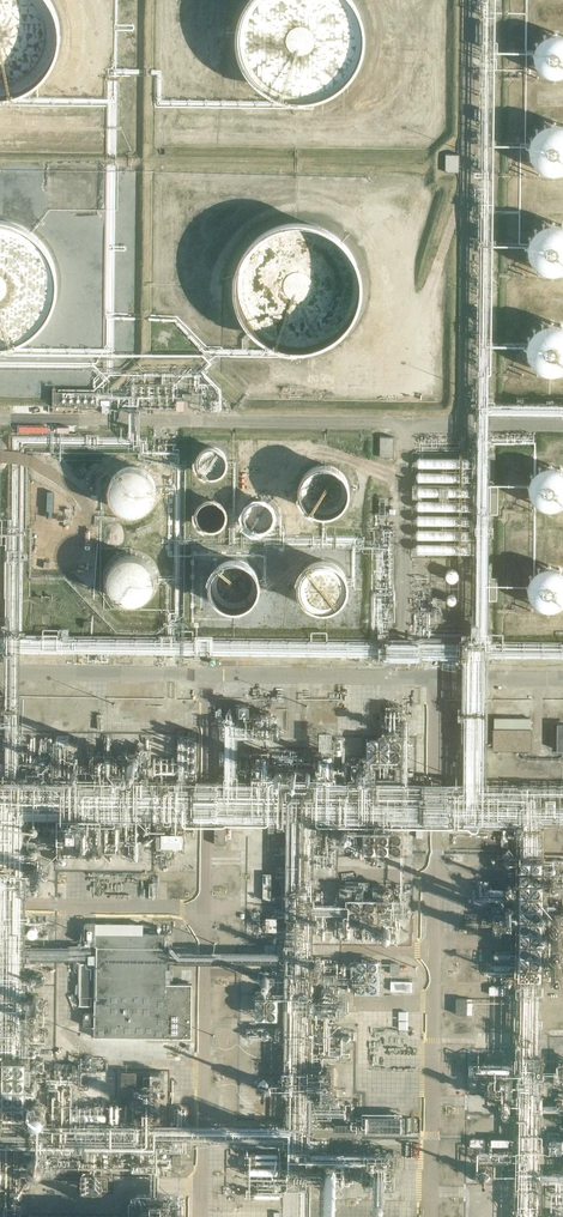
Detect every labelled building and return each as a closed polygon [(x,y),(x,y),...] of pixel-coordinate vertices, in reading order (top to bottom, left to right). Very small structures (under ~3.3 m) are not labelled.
[(57,30),(56,25),(56,19),(54,13),(52,6),(49,0),(0,0),(0,94),(2,93),(8,92),(14,90),(21,88),(27,84),(33,80),(38,76),(42,71),(46,65),(51,55),(54,49),(55,44),(56,37),(57,30)] [(363,37),(363,32),(362,26),(361,21),(359,16),(357,11),(355,6),(352,1),(351,0),(250,0),(247,5),(244,9),(242,14),(240,20),(239,25),(238,30),(238,36),(238,41),(239,47),(240,52),(241,57),(243,62),(246,67),(249,72),(252,76),(256,80),(260,84),(264,87),(268,90),(273,93),(278,95),(284,97),(289,98),(294,99),(300,99),(305,99),(311,98),(316,97),(321,96),(326,94),(331,91),(336,88),(340,85),(344,81),(348,77),(351,73),(354,68),(357,64),(359,59),(361,53),(362,48),(363,43),(363,37)] [(560,32),(557,31),(552,30),(548,30),(542,32),(540,33),(536,36),(533,39),(530,43),(529,48),(528,52),(528,57),(530,61),(532,65),(534,69),(537,71),(541,74),(545,75),(550,76),(554,76),(559,75),(562,73),(562,33),(560,32)] [(560,125),(556,124),(552,124),(548,124),(542,125),(538,127),(535,130),(532,133),(529,137),(528,141),(527,146),(528,150),(529,155),(531,159),(534,163),(537,165),(540,167),(545,169),(549,169),(553,169),(557,168),(562,166),(562,165),(562,127),(560,125)] [(449,171),(461,172),(462,150),(450,149),(449,171)] [(55,281),(55,276),(54,268),(52,262),(50,256),(47,250),(43,245),(36,236),(32,233),(27,228),(21,225),(15,222),(9,220),(2,219),(0,218),(0,345),(2,344),(14,341),(21,338),(25,336),(30,332),(35,327),(40,323),(45,316),(47,312),(50,305),(52,299),(54,294),(55,287),(55,281)] [(358,288),(358,282),(358,277),(357,269),(355,263),(353,257),(350,251),(346,246),(339,237),(335,234),(330,230),(323,226),(318,223),(313,222),(306,220),(299,219),(295,219),(290,219),(284,220),(276,222),(271,223),(266,226),(259,230),(254,234),(250,237),(243,246),(239,251),(236,257),(234,263),(233,269),(232,274),(231,281),(231,287),(232,292),(234,300),(235,305),(238,311),(241,316),(244,320),(248,325),(254,331),(258,334),(264,338),(269,340),(279,344),(287,345),(293,346),(300,345),(306,345),(313,343),(319,341),(325,338),(331,334),(335,331),(339,327),(344,322),(347,318),(350,313),(353,307),(355,301),(357,294),(358,288)] [(561,224),(557,222),(552,221),(547,221),(543,222),(538,224),(533,227),(531,230),(527,235),(525,240),(525,246),(525,250),(526,254),(528,259),(531,263),(534,267),(538,269),(543,271),(548,272),(553,272),(559,270),(562,268),(562,225),(561,224)] [(561,324),(556,322),(551,321),(545,322),(540,323),(535,326),(532,329),(529,332),(526,337),(524,342),(524,346),(524,351),(526,356),(528,361),(531,365),(535,368),(538,371),(544,372),(549,373),(555,373),(559,371),(562,369),(562,325),(561,324)] [(230,462),(231,459),(230,456),(230,453),(228,450),(226,448),(224,446),(221,444),(218,443),(215,443),(211,443),(208,444),(205,445),(203,447),(201,450),(199,452),(198,456),(198,459),(198,462),(199,465),(200,467),(203,471),(207,474),(212,475),(214,475),(217,475),(220,474),(223,473),(225,471),(227,469),(229,466),(230,462)] [(156,494),(157,488),(156,484),(155,478),(153,474),(150,471),(146,467),(142,465),(137,463),(131,462),(125,463),(122,464),(117,466),(113,469),(110,473),(107,478),(106,482),(105,487),(105,493),(107,498),(109,502),(112,506),(116,509),(120,512),(125,513),(130,514),(135,514),(141,512),(145,510),(149,507),(152,503),(155,498),(156,494)] [(346,492),(346,488),(346,483),(344,479),(343,475),(339,470),(336,467),(332,465),(327,463),(322,462),(318,462),(311,464),(307,466),(303,469),(300,473),(298,477),(296,482),(295,487),(296,492),(297,497),(299,501),(302,505),(306,508),(310,511),(315,512),(319,513),(324,513),(330,511),(335,509),(338,506),(341,503),(344,498),(346,492)] [(561,467),(558,465),(555,464),(549,463),(546,463),(541,465),(537,467),(533,470),(531,473),(529,477),(528,480),(527,485),(527,488),(528,493),(530,496),(533,500),(535,502),(539,505),(544,506),(548,507),(552,507),(556,506),(560,504),(562,502),(562,468),(561,467)] [(275,514),(276,511),(275,508),(274,506),(273,502),(271,500),(269,498),(267,497),(264,496),(261,495),(258,495),(254,496),(251,497),(248,499),(246,502),(244,505),(243,508),(243,511),(243,514),(244,517),(245,520),(247,522),(249,524),(251,526),(255,527),(258,528),(262,528),(265,527),(268,525),(271,523),(273,521),(274,518),(275,514)] [(227,516),(227,514),(227,510),(226,507),(225,505),(222,502),(219,500),(217,499),(211,497),(208,497),(205,498),(202,499),(200,501),(197,504),(196,506),(195,510),(194,513),(194,516),(195,520),(197,522),(199,525),(201,527),(204,529),(207,530),(210,530),(214,530),(217,529),(220,527),(222,525),(224,522),(226,520),(227,516)] [(454,497),(452,505),(463,507),(464,500),(454,497)] [(154,585),(155,579),(154,574),(152,569),(150,566),(148,562),(144,559),(140,557),(135,556),(131,555),(127,555),(123,556),(118,558),(114,561),(111,565),(109,569),(107,574),(106,578),(107,583),(108,588),(110,592),(113,596),(116,599),(121,601),(125,603),(130,603),(135,603),(140,601),(144,600),(147,597),(150,593),(152,589),(154,585)] [(256,589),(257,584),(256,580),(255,575),(253,571),(250,567),(246,564),(242,561),(237,559),(233,559),(228,559),(222,561),(218,563),(214,566),(211,569),(208,573),(207,578),(206,583),(206,588),(207,592),(209,596),(212,601),(215,604),(220,607),(225,609),(230,609),(234,609),(240,608),(245,606),(249,602),(252,599),(255,594),(256,589)] [(346,590),(347,585),(346,579),(345,575),(343,571),(340,567),(336,563),(332,561),(327,559),(321,559),(315,559),(312,560),(307,563),(304,565),(300,569),(298,573),(296,578),(295,584),(295,589),(297,594),(299,598),(302,602),(305,605),(310,608),(316,610),(320,611),(326,610),(331,609),(336,606),(339,603),(343,599),(345,595),(346,590)] [(560,567),(556,565),(553,564),(548,564),(544,564),(539,565),(536,567),(531,570),(528,573),(526,577),(525,581),(524,586),(524,590),(526,595),(528,599),(531,602),(534,605),(538,607),(541,609),(546,609),(550,609),(555,608),(559,606),(562,603),(562,570),(560,567)] [(424,656),(464,656),(464,639),(428,639),(428,633),(400,633),(400,642),(405,642),(405,649),(424,649),(424,656)] [(493,718),(493,729),(531,730),(531,718),(493,718)] [(531,730),(493,729),(493,749),(530,750),(531,730)] [(169,821),(169,837),(191,838),(192,822),(169,821)] [(486,835),(475,835),(474,847),(486,847),(486,835)] [(539,926),(539,929),(530,930),(531,941),(555,938),(553,922),(550,922),(550,925),(539,926)] [(166,983),(166,934),(142,934),(142,924),(84,923),(84,944),(95,944),(95,964),(80,963),(79,1005),(91,1005),(91,996),(94,997),(94,1012),(84,1012),(84,1025),(94,1025),(94,1036),(191,1037),(192,984),(166,983)] [(470,1012),(470,998),(459,998),(459,1012),(470,1012)] [(426,1063),(427,1011),(361,1010),(360,1062),(426,1063)] [(415,1064),(376,1064),(376,1080),(415,1080),(415,1064)] [(329,1167),(341,1176),(406,1092),(399,1086),(359,1137),(355,1134),(329,1167)] [(182,1134),(198,1133),(197,1121),(168,1123),(168,1130),(182,1129),(182,1134)] [(319,1146),(320,1134),(300,1133),(300,1145),(319,1146)] [(383,1163),(375,1171),(382,1178),(412,1148),(405,1142),(383,1163)] [(257,1150),(250,1150),(250,1169),(285,1169),(285,1149),(257,1149),(257,1150)]
